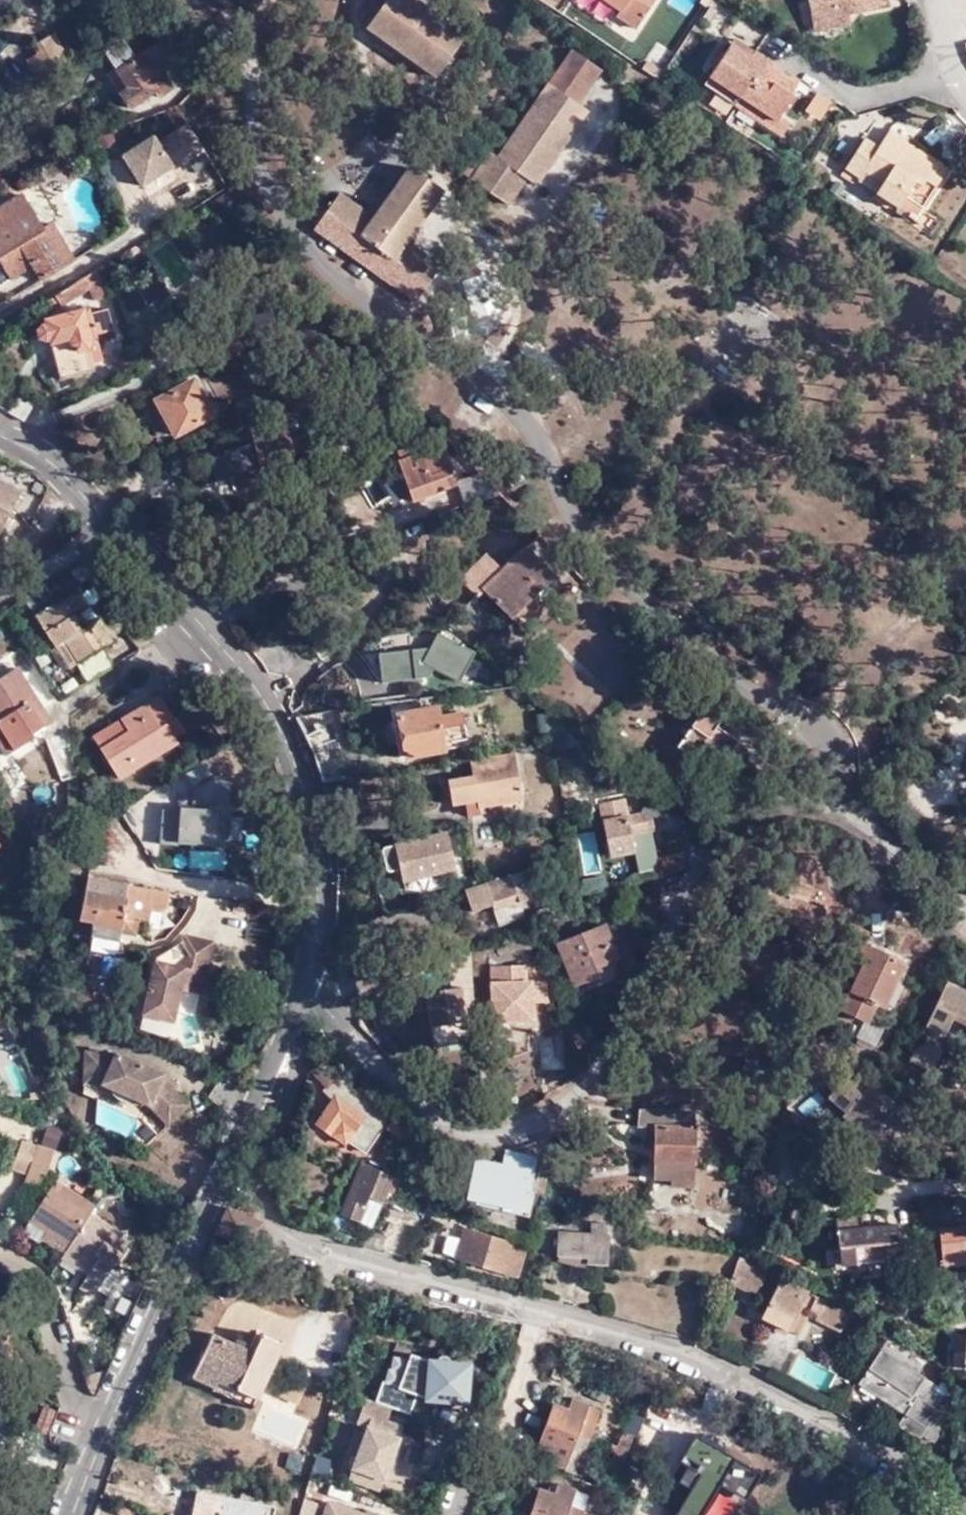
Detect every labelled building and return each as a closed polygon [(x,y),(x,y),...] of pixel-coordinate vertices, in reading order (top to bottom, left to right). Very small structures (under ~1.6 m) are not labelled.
[(432,74),(462,32),(418,0),(378,0),(360,25),(432,74)] [(622,20),(626,13),(605,0),(592,0),(622,20)] [(622,20),(642,33),(663,0),(605,0),(626,13),(622,20)] [(851,14),(889,6),(887,0),(808,0),(813,22),(851,14)] [(853,24),(851,14),(813,22),(815,32),(853,24)] [(123,87),(133,101),(157,83),(165,94),(178,85),(168,70),(192,54),(174,28),(139,52),(125,31),(107,44),(130,81),(123,87)] [(54,31),(41,38),(56,64),(69,55),(54,31)] [(736,36),(731,44),(751,58),(756,50),(736,36)] [(39,75),(56,64),(41,38),(34,43),(37,51),(28,56),(39,75)] [(776,122),(781,115),(793,97),(791,95),(796,88),(779,77),(784,69),(756,50),(751,58),(731,44),(709,76),(722,85),(717,92),(759,121),(765,113),(776,122)] [(561,135),(565,139),(586,109),(576,102),(599,69),(571,49),(496,155),(488,149),(478,164),(469,158),(460,170),(505,202),(524,175),(535,182),(555,153),(551,149),(560,135),(561,135)] [(801,80),(784,69),(779,77),(796,88),(801,80)] [(704,83),(717,92),(722,85),(709,76),(704,83)] [(814,91),(804,111),(822,120),(832,100),(814,91)] [(793,123),(781,115),(776,122),(765,113),(759,121),(783,136),(793,123)] [(202,150),(184,124),(154,144),(150,137),(120,157),(140,187),(168,168),(170,171),(202,150)] [(862,140),(842,169),(858,180),(875,191),(874,193),(894,208),(910,219),(920,205),(933,186),(924,179),(932,168),(906,149),(908,145),(888,130),(875,148),(862,140)] [(555,153),(565,139),(561,135),(551,149),(555,153)] [(934,163),(908,145),(906,149),(932,168),(934,163)] [(312,227),(415,298),(440,264),(406,238),(443,187),(409,163),(371,215),(338,191),(312,227)] [(944,170),(934,163),(932,168),(924,179),(933,186),(944,170)] [(39,280),(70,260),(48,223),(39,229),(18,194),(0,206),(0,266),(8,278),(30,265),(39,280)] [(68,286),(51,297),(56,306),(74,295),(87,287),(90,301),(107,295),(96,268),(68,286)] [(96,347),(92,334),(109,330),(102,309),(86,313),(85,309),(81,311),(80,309),(42,320),(43,325),(38,327),(35,331),(37,339),(43,341),(47,341),(58,380),(92,371),(86,350),(96,347)] [(187,380),(152,400),(174,436),(209,414),(187,380)] [(19,392),(6,414),(22,423),(34,400),(19,392)] [(443,444),(421,452),(427,468),(449,459),(443,444)] [(399,451),(402,460),(414,455),(411,447),(399,451)] [(427,468),(421,452),(414,455),(402,460),(400,461),(415,499),(459,483),(449,459),(427,468)] [(0,483),(0,530),(20,494),(0,483)] [(462,509),(467,522),(486,516),(482,502),(462,509)] [(483,587),(510,615),(529,596),(525,591),(546,571),(523,546),(501,569),(484,552),(459,577),(475,594),(483,587)] [(35,614),(67,667),(113,640),(98,615),(83,625),(75,612),(89,605),(78,587),(35,614)] [(632,631),(622,624),(616,631),(626,640),(632,631)] [(416,661),(452,678),(469,650),(432,632),(416,661)] [(261,663),(271,680),(328,668),(324,648),(289,655),(286,643),(247,648),(261,663)] [(79,681),(114,666),(108,650),(73,665),(79,681)] [(9,752),(30,739),(29,737),(40,730),(33,718),(26,706),(34,702),(14,668),(0,677),(0,737),(9,752)] [(128,731),(100,748),(118,777),(187,736),(161,694),(120,719),(128,731)] [(41,714),(34,702),(26,706),(33,718),(41,714)] [(704,702),(669,749),(686,762),(697,748),(716,762),(734,739),(718,727),(725,718),(704,702)] [(434,705),(393,714),(402,755),(442,747),(441,742),(464,737),(458,706),(435,711),(434,705)] [(546,718),(549,730),(561,725),(549,716),(546,718)] [(92,735),(100,748),(128,731),(120,719),(92,735)] [(9,752),(0,737),(0,756),(1,757),(9,752)] [(476,798),(477,806),(521,797),(512,750),(468,758),(471,775),(446,780),(450,803),(465,801),(476,798)] [(324,781),(349,776),(353,776),(346,751),(314,757),(320,773),(324,781)] [(353,794),(349,776),(324,781),(326,798),(353,794)] [(478,811),(477,806),(476,798),(465,801),(467,813),(478,811)] [(624,813),(622,798),(596,802),(602,833),(605,856),(630,851),(627,834),(651,829),(647,810),(624,813)] [(163,843),(221,844),(222,806),(163,805),(163,843)] [(398,867),(405,891),(418,888),(419,891),(445,884),(441,870),(453,867),(443,831),(380,847),(385,871),(398,867)] [(491,908),(520,900),(532,895),(524,869),(463,889),(469,909),(489,902),(491,908)] [(118,926),(117,931),(133,934),(136,919),(146,921),(148,913),(163,916),(169,891),(100,878),(87,876),(77,918),(90,921),(118,926)] [(525,918),(520,900),(491,908),(498,926),(525,918)] [(868,927),(846,918),(836,950),(855,958),(857,957),(863,941),(868,927)] [(556,936),(570,978),(597,968),(594,959),(613,953),(602,919),(556,936)] [(115,937),(117,931),(118,926),(90,921),(88,932),(115,937)] [(204,994),(216,938),(188,932),(181,961),(153,955),(140,1014),(177,1022),(184,989),(204,994)] [(530,956),(526,936),(495,942),(498,957),(488,958),(491,1039),(510,1039),(509,1022),(529,1021),(529,1004),(529,982),(524,982),(523,965),(499,965),(499,962),(498,958),(512,955),(513,959),(530,956)] [(909,960),(863,941),(857,957),(862,959),(842,1005),(868,1017),(876,999),(890,1005),(909,960)] [(412,956),(415,964),(431,959),(427,949),(412,956)] [(466,1040),(460,985),(470,984),(469,950),(445,959),(449,986),(437,987),(437,992),(425,994),(431,1044),(466,1040)] [(87,960),(82,958),(74,997),(73,1000),(78,1000),(81,986),(85,969),(87,960)] [(96,972),(85,969),(81,986),(93,988),(96,972)] [(536,982),(529,982),(529,1004),(541,1004),(536,982)] [(536,982),(541,1004),(544,1004),(544,982),(536,982)] [(965,1027),(965,996),(945,987),(925,1029),(943,1037),(951,1020),(965,1027)] [(0,1028),(0,1041),(18,1041),(18,1038),(13,1028),(0,1028)] [(918,1036),(911,1063),(936,1069),(943,1042),(918,1036)] [(156,1081),(159,1074),(160,1071),(112,1048),(82,1047),(81,1078),(100,1078),(146,1100),(166,1120),(186,1101),(169,1083),(167,1086),(156,1081)] [(529,1085),(557,1079),(550,1047),(522,1053),(529,1085)] [(318,1061),(323,1065),(315,1074),(326,1085),(322,1090),(332,1100),(316,1123),(342,1142),(346,1139),(365,1151),(378,1134),(376,1131),(388,1118),(372,1105),(372,1103),(335,1076),(343,1066),(329,1051),(318,1061)] [(745,1074),(770,1080),(774,1065),(742,1056),(741,1064),(748,1065),(745,1074)] [(169,1083),(159,1074),(156,1081),(167,1086),(169,1083)] [(886,1085),(877,1083),(859,1077),(852,1083),(863,1093),(867,1089),(875,1096),(879,1093),(886,1085)] [(852,1083),(849,1080),(830,1099),(848,1115),(845,1119),(888,1157),(919,1122),(901,1105),(890,1117),(880,1108),(887,1101),(879,1093),(875,1096),(867,1089),(863,1093),(852,1083)] [(652,1163),(692,1164),(693,1117),(683,1114),(637,1112),(637,1127),(653,1128),(652,1163)] [(387,1132),(401,1141),(405,1132),(393,1123),(387,1132)] [(59,1146),(63,1127),(46,1124),(42,1143),(59,1146)] [(14,1168),(29,1173),(37,1144),(23,1140),(14,1168)] [(56,1149),(39,1143),(27,1179),(44,1186),(48,1175),(56,1149)] [(513,1169),(518,1155),(508,1153),(505,1167),(513,1169)] [(470,1196),(522,1207),(528,1185),(541,1188),(547,1163),(518,1155),(513,1169),(505,1167),(477,1161),(470,1196)] [(652,1175),(668,1175),(692,1176),(692,1164),(652,1163),(652,1175)] [(48,1175),(44,1186),(51,1190),(57,1180),(48,1175)] [(691,1183),(692,1176),(668,1175),(668,1183),(691,1183)] [(72,1245),(67,1253),(93,1270),(90,1275),(83,1286),(98,1295),(101,1289),(114,1267),(132,1237),(93,1212),(96,1205),(57,1180),(51,1190),(32,1220),(48,1230),(72,1245)] [(400,1185),(395,1203),(425,1211),(430,1193),(400,1185)] [(368,1227),(377,1203),(366,1198),(356,1222),(368,1227)] [(430,1219),(453,1227),(456,1221),(467,1225),(456,1259),(515,1277),(525,1245),(475,1227),(477,1221),(463,1215),(437,1202),(430,1219)] [(213,1233),(250,1251),(261,1230),(260,1228),(258,1223),(249,1218),(253,1211),(240,1204),(236,1212),(225,1207),(213,1233)] [(448,1235),(453,1227),(430,1219),(427,1227),(448,1235)] [(585,1257),(603,1258),(604,1236),(605,1226),(588,1224),(587,1234),(557,1231),(556,1249),(585,1251),(585,1257)] [(836,1228),(838,1265),(888,1261),(885,1224),(836,1228)] [(955,1234),(965,1233),(965,1225),(954,1226),(955,1234)] [(43,1238),(67,1253),(72,1245),(48,1230),(43,1238)] [(955,1234),(935,1236),(940,1272),(963,1270),(962,1263),(965,1263),(965,1233),(955,1234)] [(585,1251),(556,1249),(555,1260),(585,1267),(585,1257),(585,1251)] [(64,1259),(90,1275),(93,1270),(67,1253),(64,1259)] [(738,1257),(731,1280),(756,1292),(766,1271),(738,1257)] [(552,1262),(542,1260),(537,1275),(548,1278),(552,1262)] [(889,1275),(888,1261),(838,1265),(839,1279),(889,1275)] [(114,1267),(101,1289),(113,1297),(127,1274),(114,1267)] [(800,1303),(811,1309),(818,1312),(815,1317),(839,1329),(847,1312),(780,1278),(762,1315),(788,1328),(800,1303)] [(799,1334),(811,1309),(800,1303),(788,1328),(799,1334)] [(214,1380),(254,1399),(280,1344),(260,1334),(251,1352),(210,1332),(189,1378),(211,1388),(214,1380)] [(875,1396),(900,1349),(903,1342),(894,1337),(891,1341),(885,1339),(882,1343),(876,1339),(852,1382),(875,1396)] [(24,1364),(16,1340),(6,1355),(21,1363),(24,1364)] [(918,1358),(900,1349),(875,1396),(899,1412),(910,1394),(917,1397),(926,1383),(927,1381),(912,1371),(918,1358)] [(470,1407),(471,1360),(428,1358),(411,1353),(405,1369),(384,1381),(376,1402),(411,1416),(418,1397),(424,1398),(424,1404),(470,1407)] [(300,1388),(277,1377),(270,1391),(293,1403),(300,1388)] [(250,1406),(254,1399),(214,1380),(211,1388),(250,1406)] [(931,1387),(926,1383),(917,1397),(910,1394),(899,1412),(895,1420),(897,1421),(895,1425),(914,1438),(916,1433),(926,1415),(934,1399),(945,1403),(941,1392),(936,1380),(931,1387)] [(827,1407),(838,1411),(842,1397),(831,1393),(827,1407)] [(578,1437),(590,1406),(572,1400),(568,1409),(554,1404),(539,1445),(553,1450),(549,1462),(566,1468),(573,1450),(578,1437)] [(601,1410),(590,1406),(578,1437),(590,1440),(601,1410)] [(320,1448),(330,1452),(344,1416),(333,1412),(320,1448)] [(941,1422),(926,1415),(916,1433),(932,1441),(941,1422)] [(363,1483),(380,1489),(402,1427),(386,1422),(382,1432),(367,1427),(353,1467),(367,1472),(363,1483)] [(763,1470),(697,1434),(660,1504),(681,1514),(702,1514),(721,1480),(749,1495),(763,1470)] [(609,1468),(618,1473),(631,1439),(622,1435),(609,1468)] [(585,1454),(590,1440),(578,1437),(573,1450),(585,1454)] [(585,1454),(573,1450),(566,1468),(565,1471),(582,1477),(590,1456),(585,1454)] [(367,1472),(353,1467),(349,1478),(363,1483),(367,1472)] [(203,1498),(247,1513),(253,1499),(208,1483),(203,1498)] [(576,1489),(558,1483),(555,1493),(540,1487),(530,1514),(566,1514),(569,1506),(576,1489)] [(569,1506),(583,1511),(589,1494),(576,1489),(569,1506)] [(198,1510),(169,1499),(167,1504),(161,1501),(156,1514),(196,1514),(198,1510)] [(307,1499),(302,1514),(373,1514),(330,1500),(328,1506),(307,1499)] [(583,1511),(569,1506),(566,1514),(581,1514),(583,1511)]
